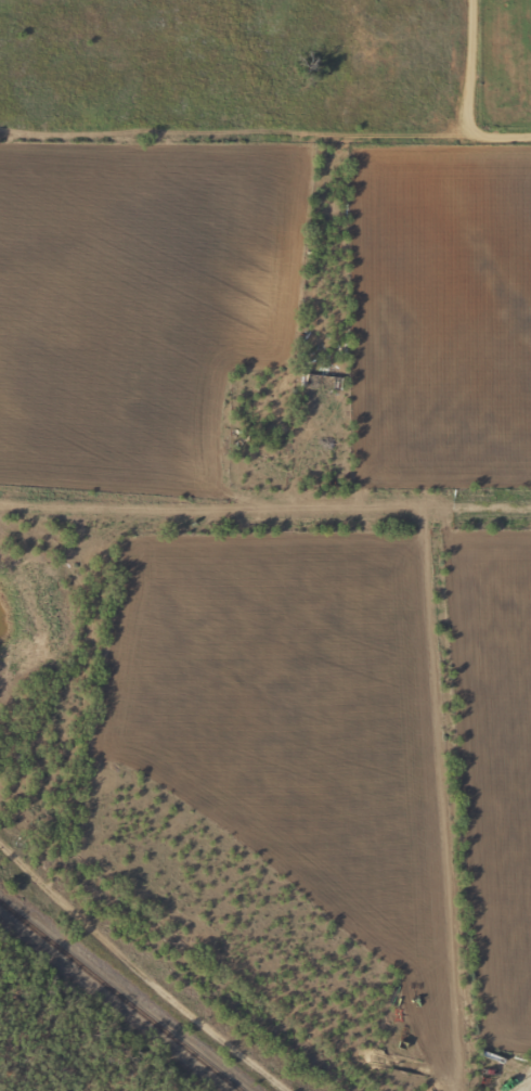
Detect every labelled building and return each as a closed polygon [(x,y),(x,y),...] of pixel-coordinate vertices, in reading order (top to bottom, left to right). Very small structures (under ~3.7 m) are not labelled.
[(313,387),(313,374),(299,374),(299,387),(313,387)]
